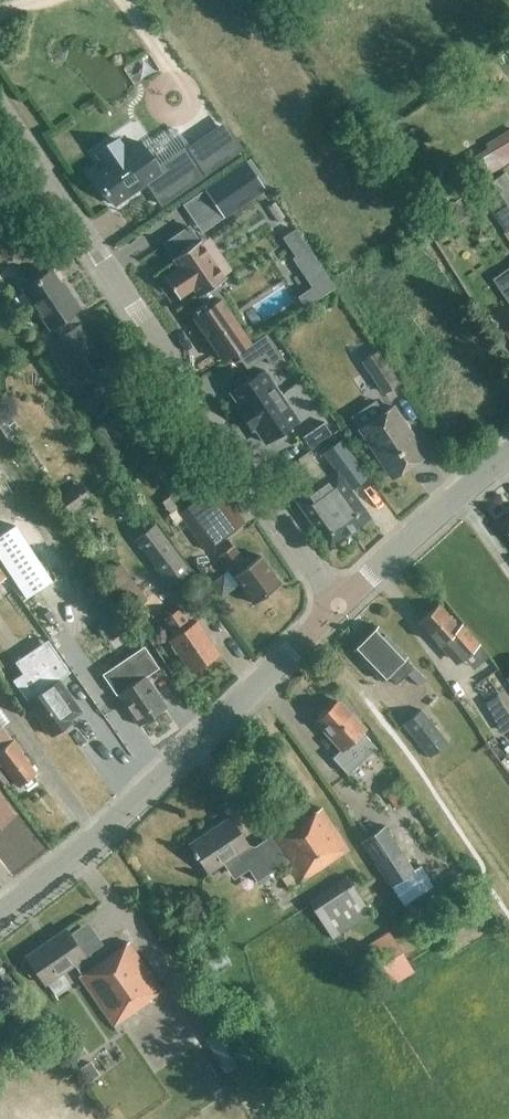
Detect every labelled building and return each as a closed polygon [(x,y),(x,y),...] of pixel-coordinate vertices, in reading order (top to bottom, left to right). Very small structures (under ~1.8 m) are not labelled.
[(155,38),(135,48),(146,71),(166,61),(155,38)] [(54,129),(47,135),(51,142),(59,136),(54,129)] [(486,143),(489,148),(474,157),(486,177),(508,163),(508,130),(486,143)] [(161,172),(139,141),(126,151),(117,138),(96,153),(105,165),(93,173),(114,204),(161,172)] [(243,161),(204,188),(224,216),(263,189),(243,161)] [(480,188),(476,191),(506,234),(508,231),(508,180),(503,172),(480,188)] [(241,243),(255,234),(267,251),(258,257),(254,251),(243,258),(254,276),(296,249),(284,232),(296,224),(274,191),(262,199),(241,212),(243,216),(229,225),(241,243)] [(163,275),(179,297),(192,288),(198,296),(226,275),(200,238),(172,258),(176,265),(163,275)] [(494,279),(508,301),(508,268),(494,279)] [(76,325),(69,314),(80,307),(70,293),(68,294),(51,269),(23,287),(49,327),(52,326),(59,337),(53,341),(78,377),(103,360),(92,343),(95,341),(82,321),(76,325)] [(222,360),(249,342),(220,299),(193,317),(222,360)] [(283,357),(266,333),(254,341),(271,365),(283,357)] [(402,383),(379,349),(365,359),(362,361),(384,395),(402,383)] [(281,394),(264,370),(230,392),(240,407),(238,409),(245,419),(281,394)] [(124,379),(111,387),(123,406),(136,398),(124,379)] [(264,442),(298,419),(281,394),(245,419),(252,429),(254,428),(264,442)] [(151,408),(144,397),(133,404),(140,416),(151,408)] [(391,477),(425,454),(394,406),(360,429),(391,477)] [(350,488),(368,476),(341,438),(322,452),(336,472),(338,471),(350,488)] [(336,472),(296,501),(329,547),(371,518),(350,488),(338,471),(336,472)] [(225,496),(217,485),(198,500),(185,482),(167,494),(180,513),(179,513),(206,549),(243,521),(236,511),(239,509),(234,501),(227,493),(225,496)] [(68,513),(91,497),(84,487),(61,503),(68,513)] [(155,522),(132,539),(168,587),(191,570),(155,522)] [(0,535),(0,561),(26,599),(52,582),(15,525),(0,535)] [(260,555),(247,565),(233,545),(217,556),(232,576),(232,575),(253,603),(278,585),(278,580),(260,555)] [(137,605),(146,598),(120,563),(111,570),(137,605)] [(461,624),(458,627),(438,604),(419,621),(453,660),(456,661),(460,660),(460,659),(470,670),(488,655),(461,624)] [(191,671),(218,653),(196,621),(190,625),(179,609),(163,619),(175,636),(169,639),(172,643),(171,646),(175,653),(179,653),(191,671)] [(395,685),(407,674),(413,668),(404,658),(406,656),(378,626),(353,650),(381,680),(386,675),(395,685)] [(143,648),(104,674),(138,725),(166,707),(145,675),(156,667),(143,648)] [(24,671),(29,680),(19,687),(28,700),(27,701),(51,736),(71,722),(70,719),(82,711),(73,698),(61,707),(47,687),(71,671),(56,650),(24,671)] [(0,668),(0,686),(1,687),(9,682),(0,668)] [(364,758),(376,747),(361,731),(365,727),(351,712),(350,714),(338,700),(328,710),(324,710),(319,715),(318,718),(316,721),(341,749),(350,741),(364,758)] [(426,758),(445,744),(420,712),(401,726),(426,758)] [(18,786),(21,783),(25,788),(36,780),(33,775),(36,773),(21,753),(23,752),(13,739),(12,740),(2,726),(0,727),(0,761),(18,786)] [(384,791),(382,792),(395,808),(412,795),(399,778),(399,779),(384,791)] [(14,815),(0,796),(0,825),(14,815)] [(306,817),(303,814),(266,838),(267,839),(266,839),(281,864),(285,861),(299,882),(303,879),(306,883),(310,881),(307,876),(348,849),(321,808),(306,817)] [(252,848),(248,845),(230,817),(189,843),(208,872),(223,862),(229,870),(240,873),(249,868),(257,880),(281,864),(266,839),(252,848)] [(361,841),(390,885),(403,905),(433,886),(420,864),(412,869),(384,826),(361,841)] [(370,913),(354,888),(346,876),(308,901),(332,938),(370,913)] [(26,956),(27,957),(22,962),(30,974),(36,971),(45,984),(85,957),(65,928),(26,956)] [(413,971),(397,947),(387,932),(364,946),(389,986),(413,971)] [(149,998),(161,990),(128,942),(79,976),(116,1030),(121,1027),(118,1022),(150,999),(149,998)] [(228,1071),(246,1058),(224,1025),(205,1038),(228,1071)] [(95,1073),(106,1066),(97,1051),(86,1058),(95,1073)]
